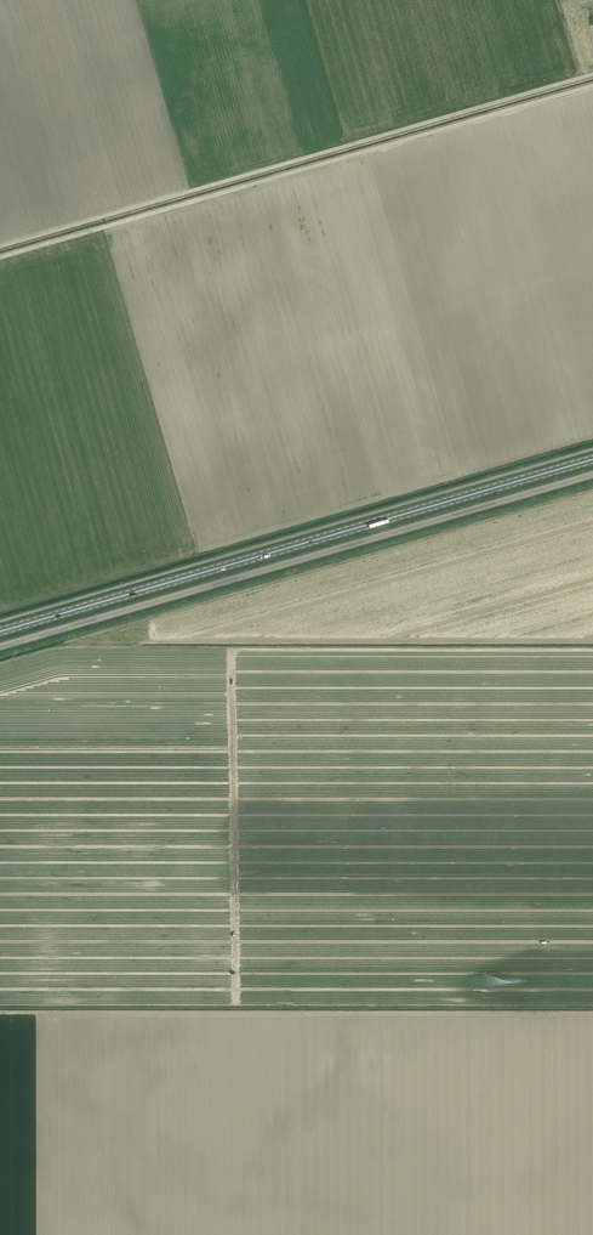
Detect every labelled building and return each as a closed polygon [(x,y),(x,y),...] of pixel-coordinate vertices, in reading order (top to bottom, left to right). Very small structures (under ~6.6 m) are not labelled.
[(585,27),(580,15),(576,16),(583,34),(584,34),(582,28),(585,27)]
